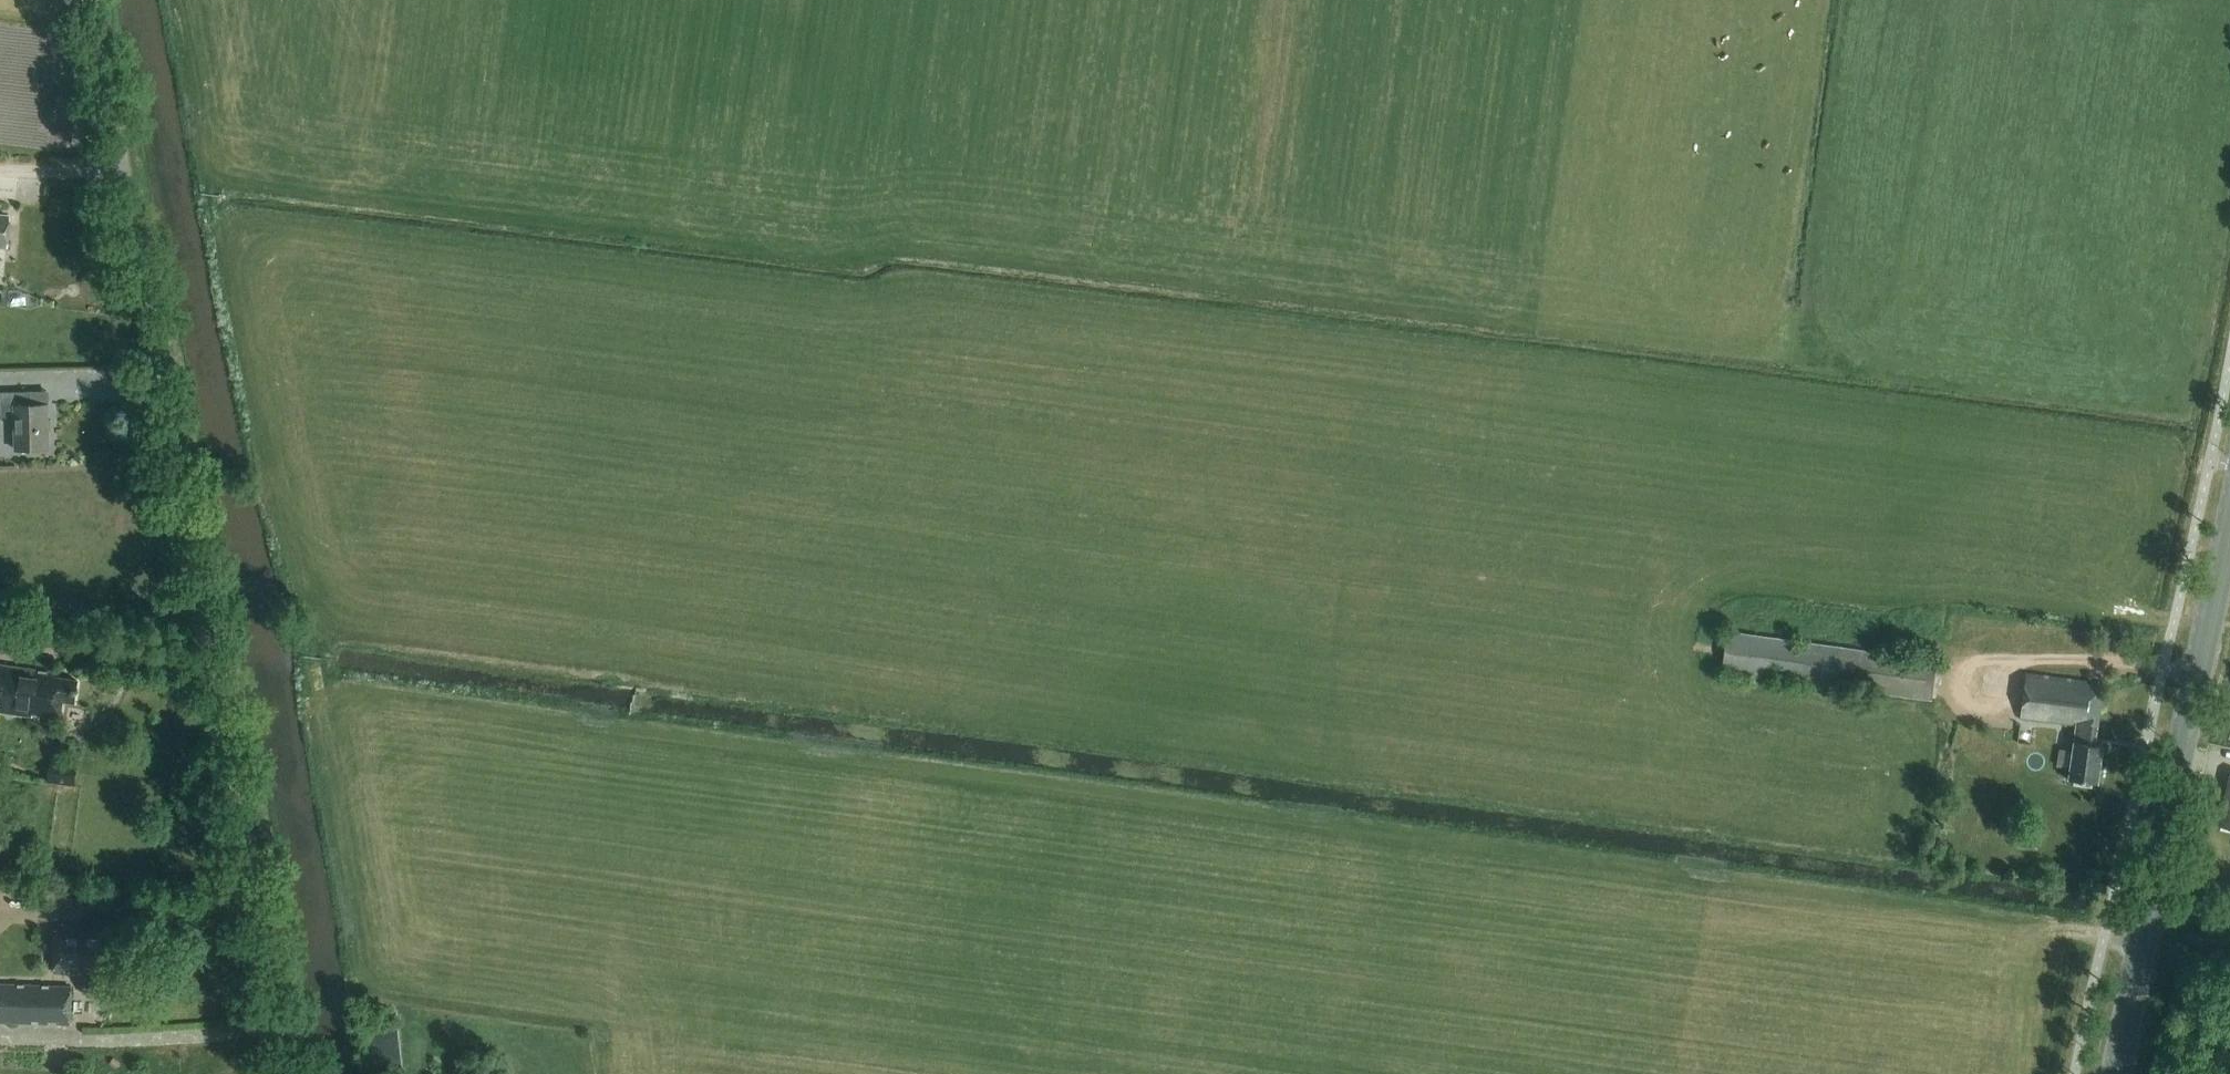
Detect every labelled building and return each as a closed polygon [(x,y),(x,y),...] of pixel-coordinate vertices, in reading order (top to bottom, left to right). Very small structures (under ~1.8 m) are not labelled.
[(7,248),(10,216),(0,215),(0,247),(7,248)] [(49,448),(48,404),(31,405),(31,391),(1,392),(2,417),(15,417),(16,449),(49,448)] [(1931,699),(1936,660),(1727,631),(1722,671),(1931,699)] [(61,720),(63,700),(75,702),(78,680),(54,677),(55,672),(0,664),(0,711),(61,720)] [(2057,766),(2063,766),(2070,767),(2069,779),(2098,784),(2103,745),(2095,744),(2102,682),(2025,676),(2021,717),(2075,723),(2072,750),(2059,749),(2057,766)] [(50,760),(47,782),(75,786),(78,764),(50,760)] [(2229,774),(2218,826),(2229,828),(2229,774)] [(119,953),(119,933),(111,932),(111,921),(94,920),(94,926),(57,925),(55,972),(87,973),(87,972),(109,972),(109,953),(119,953)] [(99,993),(100,980),(84,979),(83,992),(99,993)] [(0,981),(0,1019),(51,1020),(51,1010),(61,1011),(61,1020),(72,1021),(73,983),(0,981)]
